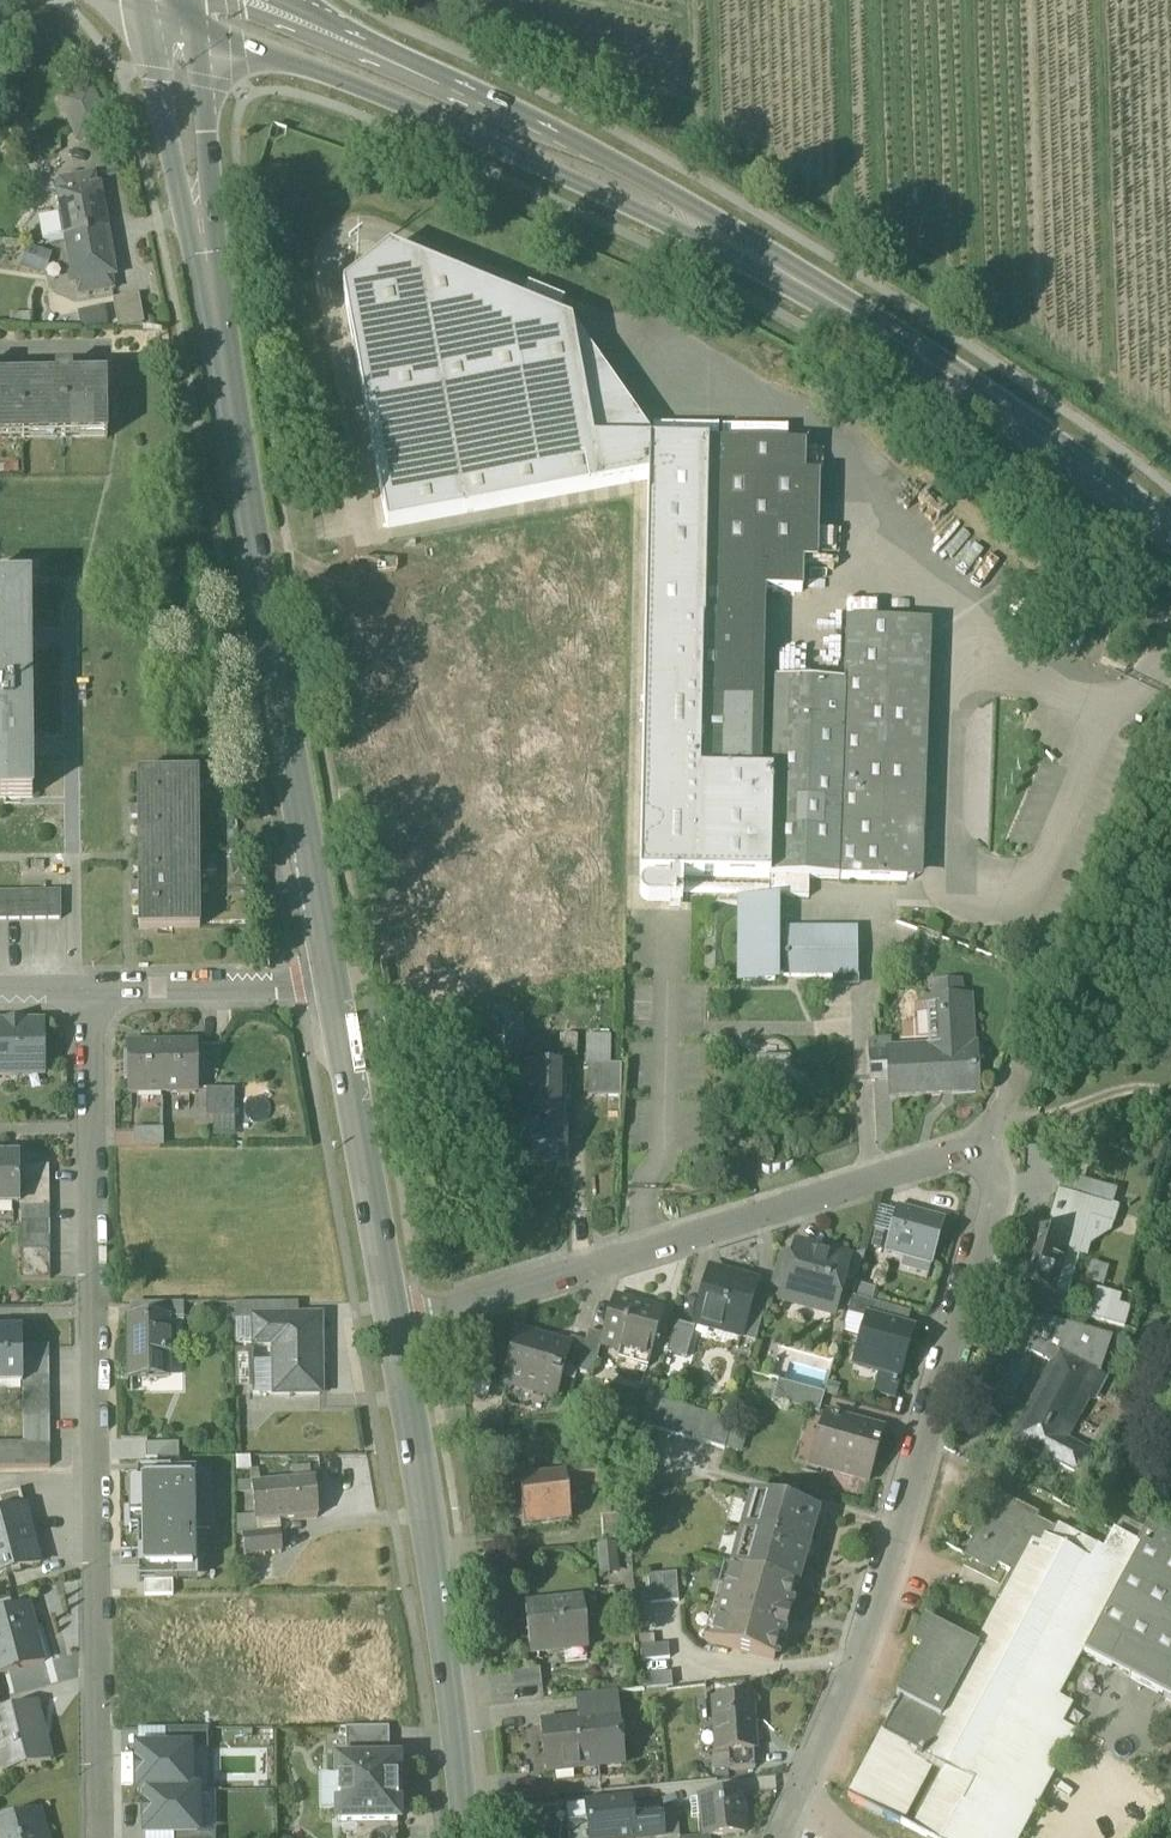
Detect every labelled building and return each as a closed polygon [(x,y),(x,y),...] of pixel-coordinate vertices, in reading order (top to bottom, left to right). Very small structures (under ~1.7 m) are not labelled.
[(89,89),(60,101),(77,140),(106,127),(89,89)] [(60,216),(64,240),(108,232),(100,187),(96,188),(94,175),(58,182),(60,194),(57,194),(60,216)] [(60,216),(39,220),(43,243),(64,240),(60,216)] [(116,278),(108,232),(64,240),(72,285),(76,284),(78,296),(114,290),(112,278),(116,278)] [(52,254),(27,245),(19,267),(45,276),(52,254)] [(387,528),(648,480),(648,444),(593,443),(572,326),(557,319),(520,304),(390,250),(343,287),(387,528)] [(527,286),(520,304),(557,319),(564,302),(527,286)] [(139,297),(113,301),(118,329),(144,325),(139,297)] [(79,313),(82,329),(108,325),(104,309),(79,313)] [(9,324),(29,326),(29,313),(9,313),(9,324)] [(655,444),(572,326),(593,443),(648,444),(655,444)] [(107,434),(107,381),(71,381),(71,374),(56,374),(56,382),(0,382),(0,435),(107,434)] [(640,876),(668,876),(683,876),(770,878),(770,877),(773,804),(751,803),(753,775),(745,775),(700,774),(707,446),(655,444),(648,444),(648,480),(640,876)] [(707,444),(707,446),(700,774),(745,775),(750,592),(764,592),(802,593),(802,563),(804,476),(805,446),(707,444)] [(818,476),(804,476),(802,563),(817,563),(818,476)] [(31,799),(29,585),(0,585),(0,800),(31,799)] [(753,774),(760,775),(764,592),(750,592),(745,775),(753,775),(753,774)] [(844,682),(844,683),(838,880),(907,882),(916,623),(847,620),(844,682)] [(930,624),(916,623),(907,882),(921,882),(930,624)] [(838,880),(844,683),(777,681),(773,775),(773,804),(770,877),(809,878),(809,879),(838,880)] [(138,928),(192,928),(191,773),(137,773),(138,854),(138,867),(138,928)] [(197,773),(191,773),(192,928),(199,928),(197,773)] [(753,774),(753,775),(751,803),(773,804),(773,775),(760,775),(753,774)] [(683,887),(683,876),(668,876),(668,881),(650,880),(645,882),(641,887),(640,894),(644,899),(650,901),(682,902),(682,897),(683,887)] [(808,898),(809,879),(809,878),(770,877),(770,878),(770,889),(769,897),(808,898)] [(770,889),(683,887),(682,897),(769,897),(770,889)] [(19,920),(33,920),(32,893),(19,894),(19,920)] [(33,920),(45,919),(45,893),(32,893),(33,920)] [(59,893),(45,893),(45,919),(60,919),(59,893)] [(6,920),(19,920),(19,894),(6,894),(6,920)] [(834,987),(844,987),(844,978),(857,978),(857,930),(785,930),(785,901),(744,900),(744,982),(775,982),(775,976),(784,976),(784,978),(834,978),(834,987)] [(844,978),(844,987),(856,987),(857,978),(844,978)] [(935,1003),(966,1001),(965,981),(934,982),(935,1003)] [(891,1098),(893,1098),(892,1092),(951,1089),(951,1095),(977,1093),(974,1048),(969,1048),(966,1001),(935,1003),(937,1048),(909,1050),(910,1057),(891,1058),(891,1050),(890,1050),(889,1050),(890,1082),(891,1098)] [(502,1017),(501,1043),(522,1044),(523,1017),(502,1017)] [(18,1077),(18,1070),(42,1070),(42,1025),(0,1025),(0,1077),(18,1077)] [(560,1055),(577,1056),(578,1037),(561,1036),(560,1055)] [(585,1066),(588,1065),(610,1066),(610,1036),(585,1036),(585,1066)] [(869,1043),(871,1083),(890,1082),(889,1050),(890,1050),(890,1041),(873,1042),(869,1043)] [(132,1095),(163,1095),(163,1047),(131,1047),(132,1095)] [(196,1047),(163,1047),(163,1095),(197,1094),(196,1047)] [(909,1050),(891,1050),(891,1058),(910,1057),(909,1050)] [(606,1098),(620,1098),(621,1066),(610,1066),(588,1065),(588,1098),(606,1098)] [(525,1067),(524,1119),(553,1119),(554,1119),(554,1091),(559,1091),(559,1068),(525,1067)] [(892,1092),(893,1098),(951,1095),(951,1089),(892,1092)] [(206,1092),(207,1120),(213,1120),(234,1119),(233,1091),(206,1092)] [(166,1096),(166,1117),(185,1117),(185,1096),(166,1096)] [(606,1113),(620,1113),(620,1098),(606,1098),(606,1113)] [(234,1119),(213,1120),(213,1139),(235,1139),(234,1119)] [(553,1120),(553,1119),(524,1119),(523,1161),(565,1161),(566,1120),(553,1120)] [(1075,1131),(1069,1152),(1084,1156),(1090,1135),(1075,1131)] [(134,1133),(134,1149),(164,1149),(164,1132),(134,1133)] [(0,1161),(0,1206),(20,1206),(20,1194),(20,1168),(20,1161),(0,1161)] [(20,1168),(20,1194),(48,1194),(48,1168),(20,1168)] [(1058,1193),(1110,1208),(1114,1193),(1063,1178),(1058,1193)] [(1058,1193),(1045,1236),(1067,1243),(1063,1257),(1077,1261),(1088,1220),(1107,1225),(1112,1208),(1110,1208),(1058,1193)] [(20,1206),(20,1209),(48,1209),(48,1194),(20,1194),(20,1206)] [(891,1237),(898,1214),(878,1208),(871,1231),(891,1237)] [(887,1251),(912,1259),(931,1265),(944,1221),(899,1208),(898,1214),(891,1237),(887,1251)] [(20,1209),(21,1223),(49,1223),(48,1209),(20,1209)] [(21,1223),(21,1238),(49,1237),(49,1223),(21,1223)] [(1052,1294),(1063,1257),(1067,1243),(1045,1236),(1030,1232),(1015,1283),(1052,1294)] [(21,1238),(21,1252),(49,1252),(49,1237),(21,1238)] [(800,1305),(834,1314),(849,1258),(848,1258),(847,1261),(817,1253),(818,1250),(798,1245),(797,1250),(795,1258),(783,1300),(785,1301),(788,1290),(803,1294),(800,1305)] [(781,1252),(780,1254),(795,1258),(797,1250),(781,1252)] [(848,1258),(818,1250),(817,1253),(847,1261),(848,1258)] [(21,1252),(21,1266),(49,1266),(49,1252),(21,1252)] [(780,1254),(768,1296),(783,1300),(795,1258),(780,1254)] [(1067,1298),(1077,1261),(1063,1257),(1052,1294),(1067,1298)] [(927,1279),(931,1265),(912,1259),(908,1273),(927,1279)] [(1092,1265),(1085,1283),(1103,1289),(1109,1271),(1092,1265)] [(50,1280),(49,1266),(21,1266),(21,1281),(50,1280)] [(718,1330),(741,1337),(755,1292),(757,1286),(727,1277),(725,1282),(713,1278),(714,1273),(711,1272),(695,1323),(699,1324),(700,1319),(720,1325),(718,1330)] [(847,1314),(868,1320),(869,1318),(877,1320),(881,1306),(885,1291),(856,1283),(852,1298),(847,1314)] [(1118,1306),(1121,1297),(1093,1289),(1085,1317),(1123,1328),(1129,1309),(1118,1306)] [(788,1290),(785,1301),(800,1305),(803,1294),(788,1290)] [(755,1341),(768,1296),(755,1292),(741,1337),(755,1341)] [(647,1358),(650,1359),(663,1313),(612,1298),(602,1335),(599,1344),(600,1345),(620,1351),(622,1346),(649,1354),(647,1358)] [(235,1304),(235,1320),(253,1320),(253,1318),(299,1318),(298,1304),(235,1304)] [(167,1322),(167,1324),(184,1323),(184,1305),(150,1305),(150,1322),(167,1322)] [(877,1320),(905,1328),(909,1314),(881,1306),(877,1320)] [(842,1333),(863,1339),(868,1320),(847,1314),(842,1333)] [(1011,1347),(1026,1354),(1027,1352),(1043,1321),(1026,1316),(1011,1347)] [(274,1361),(275,1395),(322,1394),(321,1317),(299,1318),(253,1318),(253,1320),(254,1345),(274,1345),(274,1361)] [(876,1372),(879,1373),(899,1379),(912,1330),(905,1328),(877,1320),(869,1318),(868,1320),(863,1339),(855,1366),(858,1367),(859,1361),(878,1367),(876,1372)] [(253,1320),(235,1320),(236,1345),(254,1345),(253,1320)] [(1053,1365),(1046,1378),(1083,1397),(1082,1398),(1088,1400),(1101,1376),(1097,1375),(1110,1340),(1043,1321),(1027,1352),(1053,1365)] [(130,1322),(130,1377),(168,1377),(167,1324),(167,1322),(150,1322),(130,1322)] [(667,1354),(684,1359),(693,1329),(676,1324),(667,1354)] [(589,1331),(585,1343),(576,1372),(591,1376),(600,1345),(599,1344),(602,1335),(589,1331)] [(0,1334),(0,1377),(23,1377),(22,1363),(22,1348),(22,1339),(22,1333),(0,1334)] [(503,1384),(553,1398),(562,1368),(568,1347),(518,1333),(503,1384)] [(562,1368),(576,1372),(585,1343),(571,1338),(568,1347),(562,1368)] [(622,1346),(620,1351),(647,1358),(649,1354),(622,1346)] [(22,1348),(22,1363),(48,1362),(48,1348),(22,1348)] [(275,1395),(274,1361),(253,1362),(253,1395),(275,1395)] [(858,1367),(876,1372),(878,1367),(859,1361),(858,1367)] [(22,1363),(23,1377),(48,1377),(48,1362),(22,1363)] [(893,1398),(899,1379),(879,1373),(873,1393),(893,1398)] [(23,1377),(23,1391),(48,1391),(48,1377),(23,1377)] [(473,1377),(467,1393),(486,1400),(492,1383),(473,1377)] [(1065,1443),(1088,1400),(1082,1398),(1083,1397),(1046,1378),(1012,1441),(1062,1467),(1073,1446),(1065,1443)] [(774,1400),(819,1413),(825,1394),(779,1381),(774,1400)] [(23,1391),(23,1406),(49,1406),(48,1391),(23,1391)] [(646,1426),(660,1430),(668,1402),(654,1398),(646,1426)] [(660,1430),(724,1448),(731,1426),(732,1420),(668,1402),(660,1430)] [(23,1406),(23,1420),(49,1420),(49,1406),(23,1406)] [(816,1466),(871,1481),(885,1431),(831,1415),(816,1466)] [(23,1420),(23,1435),(49,1434),(49,1420),(23,1420)] [(731,1426),(724,1448),(742,1454),(749,1431),(731,1426)] [(23,1447),(23,1450),(49,1450),(49,1434),(23,1435),(23,1447)] [(145,1445),(146,1460),(179,1459),(179,1445),(145,1445)] [(23,1469),(23,1450),(23,1447),(0,1447),(0,1469),(23,1469)] [(49,1469),(49,1450),(23,1450),(23,1469),(49,1469)] [(291,1468),(292,1483),(312,1481),(311,1466),(291,1468)] [(565,1471),(566,1476),(567,1491),(605,1487),(603,1467),(565,1471)] [(197,1547),(191,1547),(191,1528),(197,1528),(196,1473),(137,1474),(138,1582),(144,1582),(173,1582),(197,1581),(197,1547)] [(571,1523),(567,1491),(566,1476),(555,1477),(519,1481),(524,1528),(571,1523)] [(255,1516),(255,1524),(280,1522),(305,1519),(319,1518),(315,1481),(312,1481),(292,1483),(252,1487),(255,1516)] [(7,1513),(24,1509),(20,1492),(0,1498),(0,1506),(1,1509),(5,1508),(7,1513)] [(1014,1574),(1028,1581),(1055,1528),(1036,1518),(1038,1514),(1007,1499),(1005,1502),(990,1494),(978,1518),(985,1522),(975,1541),(981,1545),(982,1550),(975,1564),(994,1573),(997,1566),(1014,1575),(1014,1574)] [(758,1496),(736,1572),(794,1588),(803,1557),(806,1557),(810,1545),(807,1544),(816,1512),(758,1496)] [(24,1509),(7,1513),(2,1515),(0,1515),(0,1576),(39,1565),(24,1509)] [(244,1537),(256,1536),(255,1524),(255,1516),(238,1517),(239,1537),(244,1537)] [(600,1517),(601,1541),(624,1540),(623,1516),(600,1517)] [(280,1522),(255,1524),(256,1536),(281,1533),(280,1522)] [(977,1647),(941,1717),(901,1696),(895,1707),(891,1705),(885,1716),(889,1718),(849,1796),(931,1837),(1021,1837),(1063,1756),(1032,1740),(1044,1716),(1078,1653),(1136,1545),(1108,1530),(1100,1545),(1057,1524),(1055,1528),(1028,1581),(1014,1574),(1014,1575),(977,1647)] [(1136,1545),(1078,1653),(1170,1703),(1170,1545),(1144,1530),(1136,1545)] [(244,1537),(245,1554),(250,1554),(273,1552),(282,1551),(281,1533),(256,1536),(244,1537)] [(597,1544),(600,1579),(620,1577),(617,1542),(597,1544)] [(275,1582),(273,1552),(250,1554),(253,1584),(275,1582)] [(786,1617),(794,1588),(736,1572),(731,1570),(710,1643),(774,1661),(782,1631),(786,1632),(789,1618),(786,1617)] [(677,1573),(662,1574),(665,1603),(679,1602),(677,1573)] [(651,1604),(665,1603),(662,1574),(648,1575),(651,1604)] [(144,1582),(144,1597),(173,1596),(173,1582),(144,1582)] [(530,1627),(533,1654),(566,1650),(565,1641),(583,1639),(584,1648),(586,1648),(580,1601),(528,1607),(528,1609),(531,1609),(533,1626),(530,1627)] [(29,1607),(26,1608),(41,1664),(44,1663),(29,1607)] [(41,1664),(26,1608),(0,1615),(0,1675),(41,1664)] [(898,1695),(901,1696),(941,1717),(977,1647),(924,1620),(911,1645),(921,1650),(898,1695)] [(565,1641),(566,1650),(584,1648),(583,1639),(565,1641)] [(639,1646),(641,1661),(669,1658),(669,1644),(639,1646)] [(512,1673),(513,1690),(541,1688),(540,1671),(512,1673)] [(643,1689),(643,1691),(672,1688),(671,1673),(642,1675),(643,1689)] [(578,1698),(580,1714),(583,1714),(614,1710),(612,1694),(578,1698)] [(711,1700),(715,1755),(728,1755),(755,1753),(756,1752),(752,1697),(711,1700)] [(1066,1718),(1089,1728),(1098,1708),(1076,1697),(1066,1718)] [(3,1772),(20,1767),(21,1770),(47,1763),(38,1729),(41,1728),(36,1706),(1,1715),(0,1716),(0,1761),(3,1772)] [(540,1726),(546,1774),(622,1765),(616,1710),(614,1710),(583,1714),(584,1721),(581,1722),(540,1726)] [(1077,1734),(1044,1716),(1032,1740),(1063,1756),(1065,1757),(1077,1734)] [(347,1762),(388,1762),(388,1760),(389,1760),(389,1728),(346,1729),(346,1761),(347,1761),(347,1762)] [(138,1750),(165,1750),(165,1730),(138,1731),(138,1750)] [(208,1730),(165,1730),(165,1750),(190,1750),(190,1751),(208,1751),(208,1730)] [(190,1793),(190,1792),(190,1751),(190,1750),(165,1750),(138,1750),(137,1750),(137,1795),(144,1795),(144,1793),(190,1793)] [(208,1751),(190,1751),(190,1792),(197,1792),(208,1791),(208,1751)] [(711,1755),(713,1772),(729,1772),(756,1770),(755,1753),(728,1755),(715,1755),(711,1755)] [(339,1821),(398,1821),(397,1762),(388,1762),(347,1762),(338,1762),(338,1775),(338,1781),(338,1802),(339,1802),(339,1809),(339,1821)] [(318,1810),(339,1809),(339,1802),(338,1802),(338,1781),(338,1775),(318,1775),(318,1810)] [(144,1795),(145,1836),(172,1836),(198,1836),(198,1834),(197,1793),(197,1792),(190,1792),(190,1793),(144,1793),(144,1795)] [(215,1793),(197,1793),(198,1834),(216,1834),(215,1793)] [(704,1818),(706,1837),(711,1837),(745,1834),(742,1794),(702,1798),(702,1799),(703,1801),(705,1801),(706,1817),(704,1817),(704,1818)] [(691,1819),(704,1818),(704,1817),(703,1801),(702,1799),(690,1800),(691,1819)] [(569,1837),(635,1837),(633,1822),(632,1811),(631,1801),(586,1805),(587,1823),(568,1825),(569,1837)] [(567,1807),(568,1825),(587,1823),(586,1805),(567,1807)] [(663,1819),(662,1811),(662,1809),(632,1811),(633,1822),(663,1819)] [(665,1837),(679,1837),(676,1809),(662,1811),(663,1819),(665,1837)] [(42,1834),(44,1833),(39,1812),(0,1823),(0,1837),(43,1837),(42,1834)] [(635,1837),(665,1837),(663,1819),(633,1822),(635,1837)]
